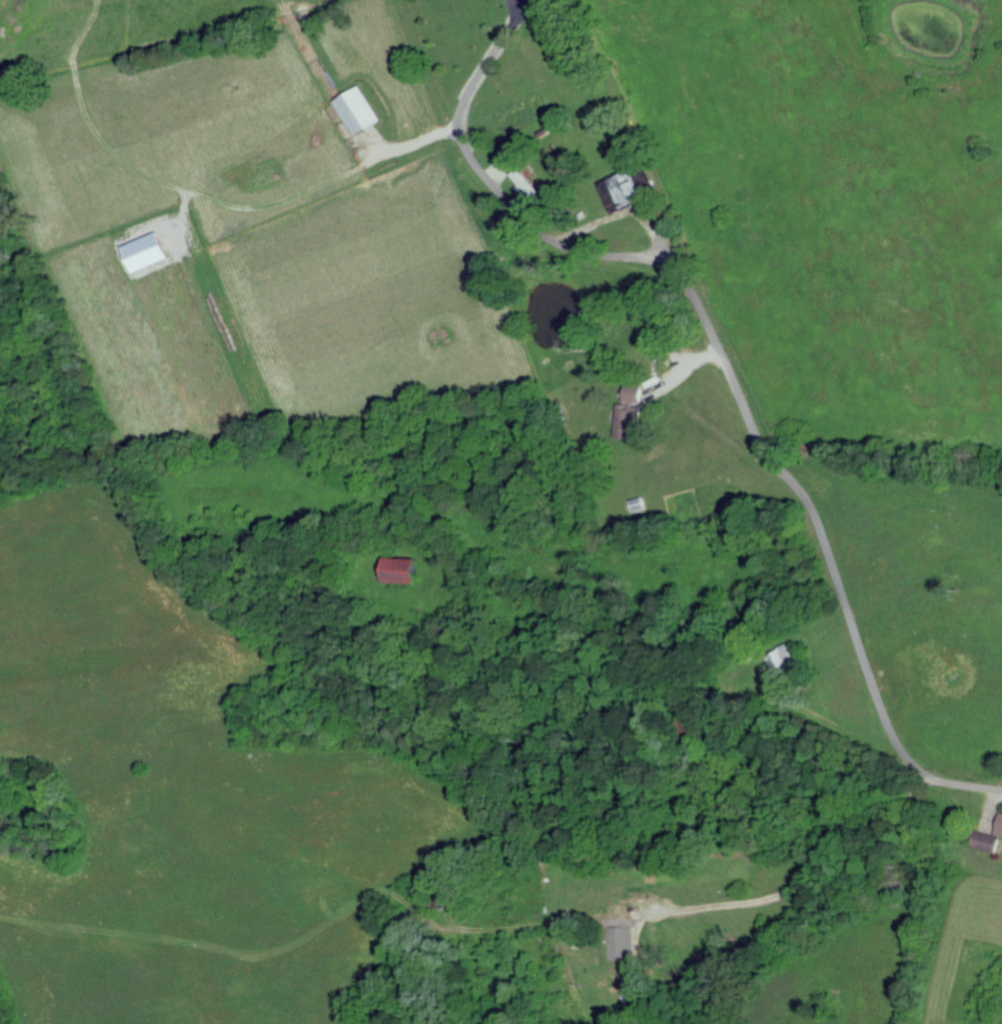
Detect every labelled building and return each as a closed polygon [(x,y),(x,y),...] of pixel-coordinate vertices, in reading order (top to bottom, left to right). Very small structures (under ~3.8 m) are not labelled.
[(384,121),(363,85),(338,100),(359,136),(384,121)] [(608,181),(619,212),(654,199),(642,169),(608,181)] [(139,269),(176,260),(169,232),(132,242),(139,269)] [(622,402),(621,436),(645,437),(647,385),(627,384),(626,402),(622,402)] [(426,582),(427,558),(395,557),(394,581),(426,582)] [(772,656),(784,678),(802,667),(791,646),(772,656)] [(1001,851),(1001,823),(999,834),(980,829),(976,846),(1001,852),(1001,851)] [(610,956),(639,957),(640,927),(611,926),(610,956)]
